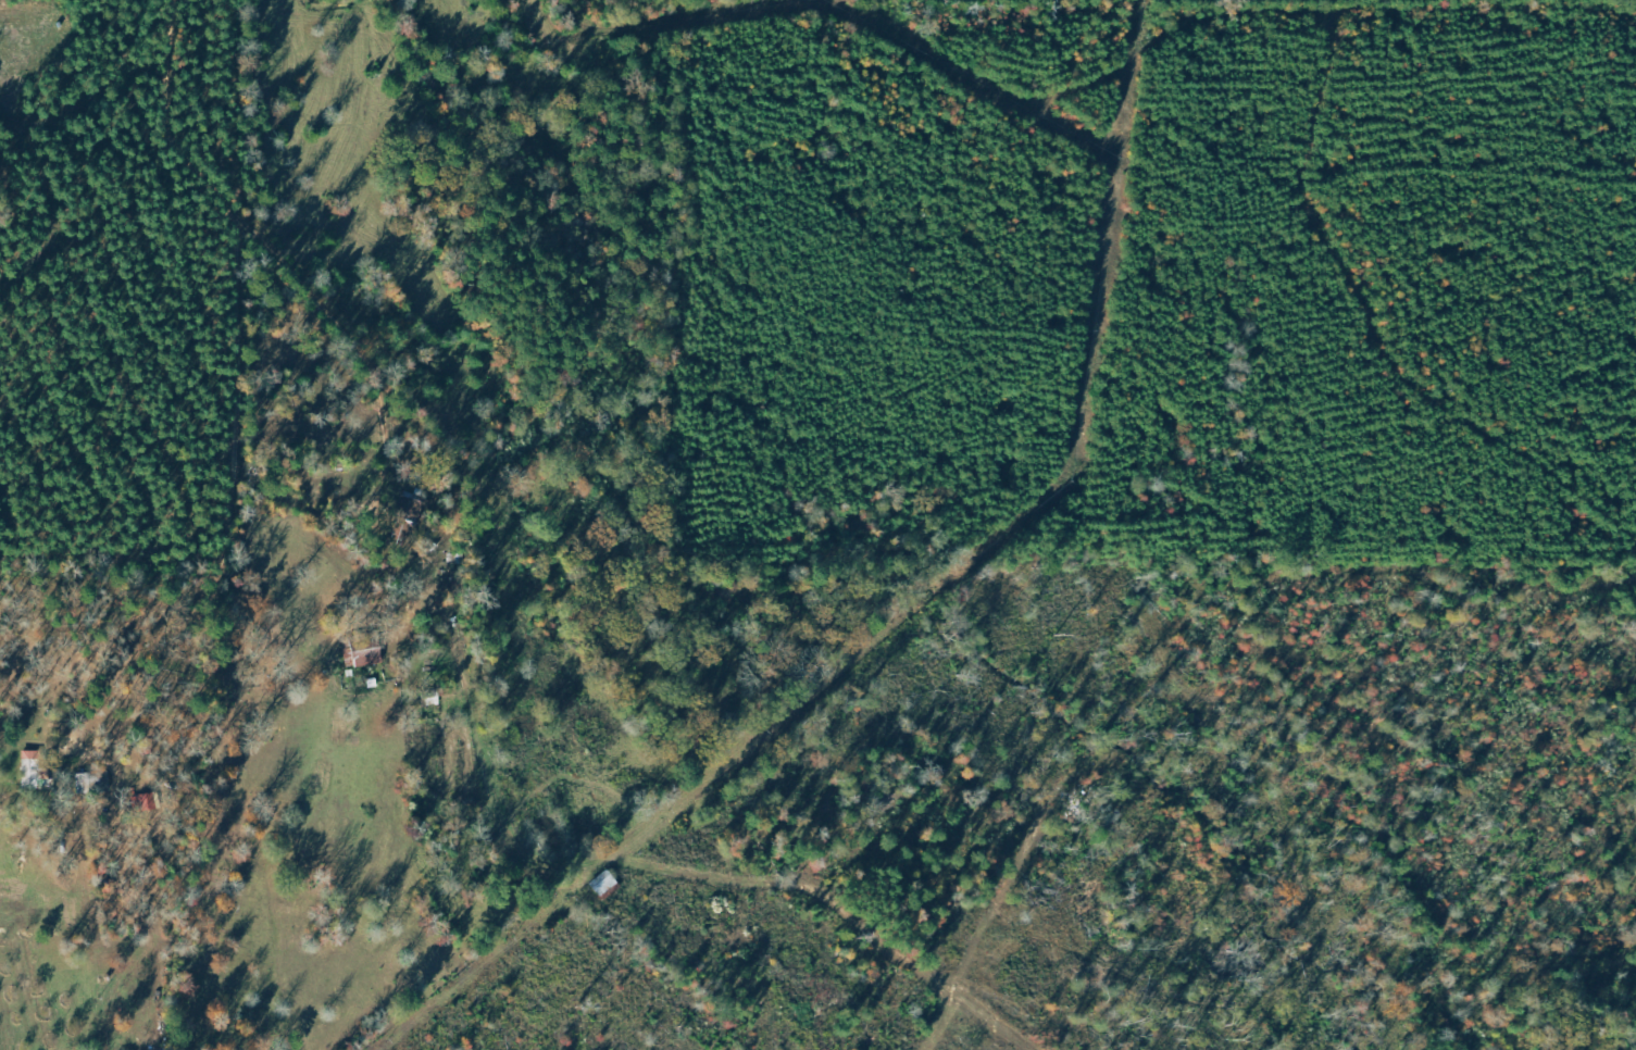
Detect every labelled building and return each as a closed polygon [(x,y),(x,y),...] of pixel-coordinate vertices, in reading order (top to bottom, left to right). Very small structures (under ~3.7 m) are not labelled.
[(386,662),(381,631),(344,639),(350,669),(386,662)] [(42,789),(42,751),(25,750),(25,788),(42,789)] [(134,797),(138,814),(160,808),(156,792),(134,797)] [(592,884),(603,897),(622,882),(611,868),(592,884)]
